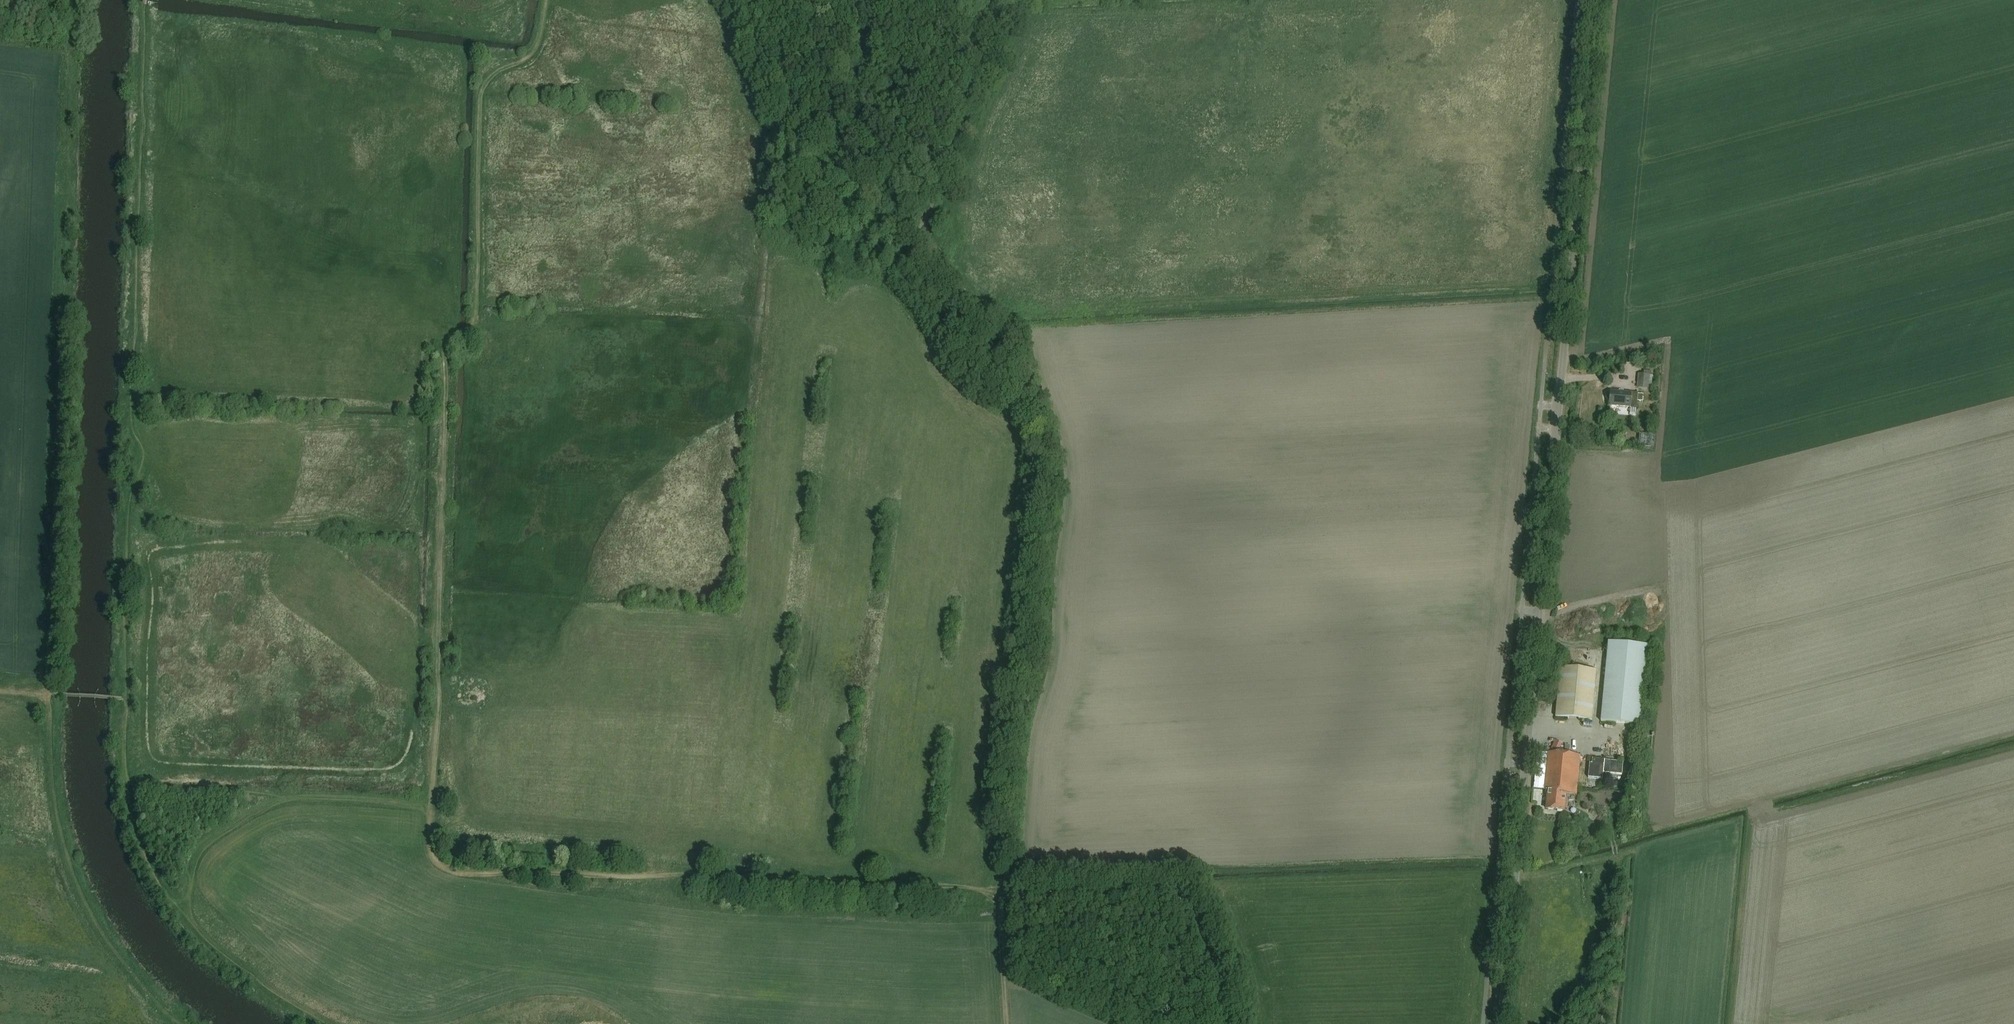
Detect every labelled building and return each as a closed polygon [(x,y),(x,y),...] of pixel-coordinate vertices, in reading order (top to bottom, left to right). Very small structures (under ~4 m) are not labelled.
[(1639,375),(1637,389),(1649,391),(1649,389),(1650,389),(1652,372),(1644,371),(1643,375),(1639,375)] [(1607,396),(1607,398),(1607,400),(1609,401),(1610,402),(1610,407),(1637,410),(1639,394),(1611,391),(1611,394),(1609,394),(1608,394),(1607,396)] [(1638,446),(1654,447),(1654,434),(1639,434),(1638,446)] [(1609,642),(1602,722),(1642,725),(1650,646),(1609,642)] [(1555,719),(1592,722),(1597,672),(1559,669),(1558,691),(1555,719)] [(1578,796),(1581,755),(1550,752),(1546,791),(1550,791),(1548,810),(1565,811),(1566,795),(1578,796)] [(1602,780),(1603,773),(1622,775),(1623,763),(1592,760),(1592,764),(1590,764),(1589,778),(1602,780)]
